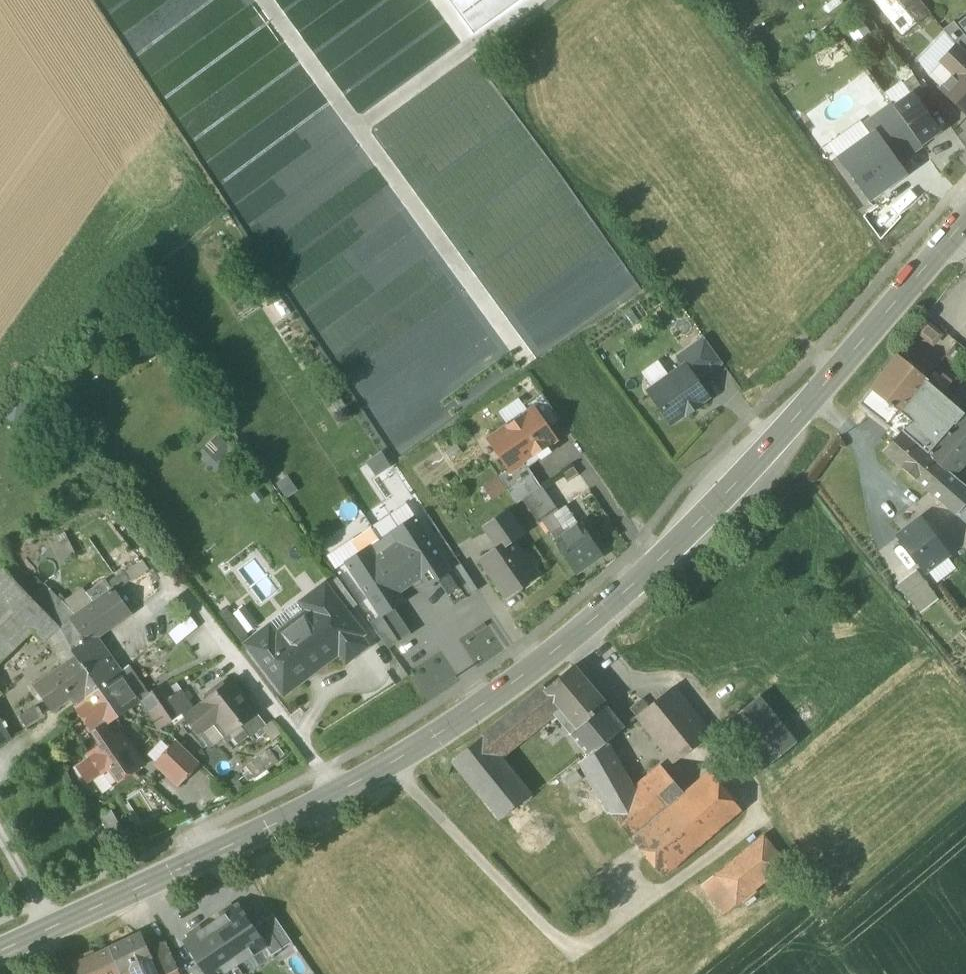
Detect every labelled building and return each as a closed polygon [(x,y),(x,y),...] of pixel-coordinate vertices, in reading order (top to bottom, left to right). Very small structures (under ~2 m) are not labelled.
[(475,32),(518,0),(452,0),(475,32)] [(903,34),(930,14),(919,0),(875,0),(903,34)] [(954,21),(965,36),(965,17),(964,14),(954,21)] [(871,32),(860,17),(844,27),(855,43),(871,32)] [(956,47),(965,56),(965,36),(954,21),(943,30),(945,33),(956,47)] [(956,47),(945,33),(918,60),(928,75),(956,47)] [(956,47),(928,75),(942,88),(941,89),(965,113),(965,56),(956,47)] [(913,95),(925,111),(934,105),(913,76),(903,83),(912,95),(913,95)] [(912,95),(903,83),(901,81),(884,93),(891,103),(895,108),(912,95)] [(895,108),(920,144),(938,130),(925,111),(913,95),(912,95),(895,108)] [(920,144),(895,108),(891,103),(863,123),(871,134),(837,158),(869,202),(908,175),(900,164),(923,147),(920,144)] [(871,134),(863,123),(861,120),(827,143),(837,158),(871,134)] [(881,240),(902,218),(888,199),(864,216),(881,240)] [(409,357),(425,300),(415,282),(417,275),(400,270),(395,238),(380,247),(380,248),(364,243),(356,272),(349,231),(334,205),(324,206),(333,209),(313,221),(322,236),(319,244),(321,256),(306,259),(311,289),(289,283),(372,428),(365,389),(372,388),(370,384),(383,381),(384,388),(396,386),(402,366),(415,359),(409,357)] [(926,320),(915,333),(934,348),(945,335),(926,320)] [(685,366),(696,381),(721,362),(705,339),(678,358),(684,367),(685,366)] [(946,358),(958,368),(965,359),(965,354),(956,346),(946,358)] [(965,414),(942,394),(928,380),(897,356),(860,404),(899,435),(903,431),(930,454),(965,414)] [(641,372),(653,389),(670,377),(658,360),(641,372)] [(649,391),(671,422),(686,412),(687,414),(700,404),(699,403),(707,397),(696,381),(685,366),(684,367),(670,377),(653,389),(649,391)] [(935,372),(928,380),(942,394),(952,381),(943,374),(941,376),(935,372)] [(534,408),(549,430),(562,422),(541,392),(523,405),(528,412),(534,408)] [(499,411),(509,426),(528,412),(523,405),(518,398),(499,411)] [(509,469),(511,471),(522,463),(526,467),(527,466),(534,461),(531,457),(555,440),(549,430),(534,408),(528,412),(509,426),(489,439),(509,469)] [(965,414),(930,454),(948,470),(954,475),(965,461),(965,415),(965,414)] [(884,452),(930,491),(948,470),(930,454),(903,431),(899,435),(884,452)] [(232,448),(219,434),(203,449),(217,463),(232,448)] [(391,467),(381,452),(366,462),(376,477),(391,467)] [(507,489),(510,494),(534,477),(527,466),(526,467),(522,463),(511,471),(509,469),(498,477),(507,489)] [(948,470),(930,491),(956,514),(957,515),(965,503),(965,485),(954,475),(948,470)] [(288,476),(276,484),(286,499),(298,491),(288,476)] [(507,489),(498,477),(483,487),(492,500),(507,489)] [(517,504),(522,500),(541,487),(534,477),(510,494),(517,504)] [(522,500),(539,524),(542,522),(552,515),(558,511),(541,487),(522,500)] [(957,515),(965,522),(965,503),(957,515)] [(390,515),(392,518),(399,529),(415,518),(406,504),(390,515)] [(558,511),(552,515),(565,533),(578,524),(565,506),(558,511)] [(484,527),(495,542),(517,527),(507,512),(484,527)] [(555,540),(565,533),(552,515),(542,522),(555,540)] [(437,580),(450,571),(415,518),(399,529),(392,518),(374,530),(410,584),(422,576),(428,586),(437,580)] [(898,536),(925,572),(946,556),(947,555),(920,519),(898,536)] [(579,524),(578,524),(565,533),(555,540),(576,571),(600,555),(579,524)] [(410,584),(374,530),(356,542),(363,552),(347,563),(381,615),(382,616),(394,608),(403,602),(397,592),(410,584)] [(64,532),(48,541),(59,562),(76,554),(64,532)] [(337,549),(347,563),(363,552),(356,542),(354,538),(337,549)] [(483,559),(508,596),(535,577),(510,539),(483,559)] [(946,556),(925,572),(935,584),(956,568),(946,556)] [(142,560),(125,571),(131,581),(149,570),(142,560)] [(450,571),(437,580),(454,606),(479,590),(461,564),(450,571)] [(30,631),(41,642),(47,637),(58,626),(30,597),(5,570),(0,575),(0,599),(16,615),(0,631),(0,659),(30,631)] [(920,614),(939,599),(917,570),(898,585),(920,614)] [(125,571),(107,582),(115,591),(131,581),(125,571)] [(105,579),(86,592),(95,605),(113,592),(115,591),(107,582),(105,579)] [(73,620),(78,617),(63,601),(45,583),(30,597),(58,626),(71,651),(87,640),(73,620)] [(325,584),(314,592),(323,603),(311,612),(310,613),(307,611),(297,619),(298,622),(280,635),(274,635),(268,627),(246,644),(282,691),(338,650),(346,661),(366,646),(358,634),(361,632),(325,584)] [(83,588),(63,601),(78,617),(95,605),(86,592),(83,588)] [(73,620),(87,640),(93,636),(93,637),(128,613),(113,592),(95,605),(78,617),(73,620)] [(302,601),(311,612),(323,603),(314,592),(302,601)] [(266,624),(268,627),(274,635),(280,635),(298,622),(297,619),(307,611),(310,613),(311,612),(302,601),(300,598),(266,624)] [(16,615),(0,599),(0,631),(16,615)] [(227,607),(219,614),(241,643),(249,636),(227,607)] [(382,616),(381,615),(371,622),(390,649),(412,634),(394,608),(382,616)] [(199,627),(190,615),(168,633),(177,645),(199,627)] [(476,665),(506,647),(489,619),(459,637),(476,665)] [(47,637),(61,666),(75,656),(71,651),(58,626),(47,637)] [(75,656),(98,688),(118,674),(119,673),(93,637),(93,636),(87,640),(71,651),(75,656)] [(70,699),(75,705),(98,688),(75,656),(61,666),(33,686),(52,712),(70,699)] [(129,665),(119,673),(118,674),(138,703),(140,701),(150,694),(129,665)] [(553,714),(571,736),(606,706),(573,666),(546,689),(545,687),(541,689),(558,710),(553,714)] [(138,703),(118,674),(98,688),(119,716),(138,703)] [(186,717),(209,748),(222,738),(240,723),(255,712),(232,682),(186,717)] [(140,701),(148,713),(174,696),(169,688),(166,683),(150,694),(140,701)] [(176,683),(169,688),(174,696),(180,692),(186,701),(180,705),(184,711),(192,705),(189,700),(195,695),(188,686),(182,690),(176,683)] [(76,705),(95,733),(108,724),(119,717),(119,716),(98,688),(75,705),(76,705)] [(637,715),(675,763),(709,736),(671,688),(647,707),(642,700),(631,709),(636,716),(637,715)] [(541,689),(495,727),(511,748),(553,714),(558,710),(541,689)] [(174,696),(180,705),(186,701),(180,692),(174,696)] [(148,713),(159,728),(184,711),(180,705),(174,696),(148,713)] [(728,721),(765,768),(797,743),(759,696),(728,721)] [(625,727),(606,706),(571,736),(588,755),(606,741),(607,743),(625,727)] [(19,717),(26,727),(41,717),(35,707),(19,717)] [(240,723),(249,736),(265,724),(255,712),(240,723)] [(281,734),(272,721),(262,728),(271,741),(281,734)] [(240,723),(222,738),(226,743),(233,738),(238,745),(249,736),(240,723)] [(115,736),(108,724),(95,733),(103,745),(90,754),(91,756),(102,772),(109,767),(134,750),(121,732),(115,736)] [(495,727),(483,736),(499,757),(511,748),(495,727)] [(530,795),(499,757),(483,736),(453,760),(501,819),(530,795)] [(148,755),(156,763),(170,749),(161,741),(148,755)] [(155,764),(177,785),(199,762),(177,741),(170,749),(156,763),(155,764)] [(608,810),(632,840),(686,795),(660,765),(633,788),(607,743),(606,741),(588,755),(580,762),(608,810)] [(278,746),(271,751),(277,760),(285,755),(278,746)] [(246,766),(255,779),(278,762),(277,760),(271,751),(269,749),(246,766)] [(143,764),(134,750),(109,767),(118,781),(143,764)] [(102,772),(91,756),(76,767),(87,783),(92,779),(102,772)] [(118,781),(109,767),(102,772),(112,786),(118,781)] [(101,793),(112,786),(102,772),(92,779),(101,793)] [(712,774),(686,795),(632,840),(662,877),(742,810),(712,774)] [(226,784),(234,793),(243,785),(235,776),(226,784)] [(111,810),(99,816),(111,838),(123,831),(111,810)] [(702,886),(723,913),(785,864),(763,837),(702,886)] [(241,962),(265,946),(253,928),(238,906),(234,908),(232,905),(220,913),(222,917),(212,923),(239,964),(241,962)] [(273,915),(263,921),(282,949),(292,942),(273,915)] [(263,921),(253,928),(265,946),(271,956),(282,949),(263,921)] [(208,973),(224,973),(239,964),(212,923),(202,930),(200,927),(188,935),(190,938),(185,941),(200,962),(208,973)] [(108,949),(118,971),(120,970),(129,965),(133,973),(156,973),(145,950),(138,935),(108,949)] [(156,973),(169,973),(176,971),(163,942),(145,950),(156,973)] [(273,958),(271,956),(265,946),(241,962),(249,973),(273,958)] [(118,971),(108,949),(73,965),(77,973),(118,973),(119,973),(118,971)] [(200,962),(190,969),(193,973),(208,973),(200,962)] [(120,970),(122,973),(133,973),(129,965),(120,970)]
